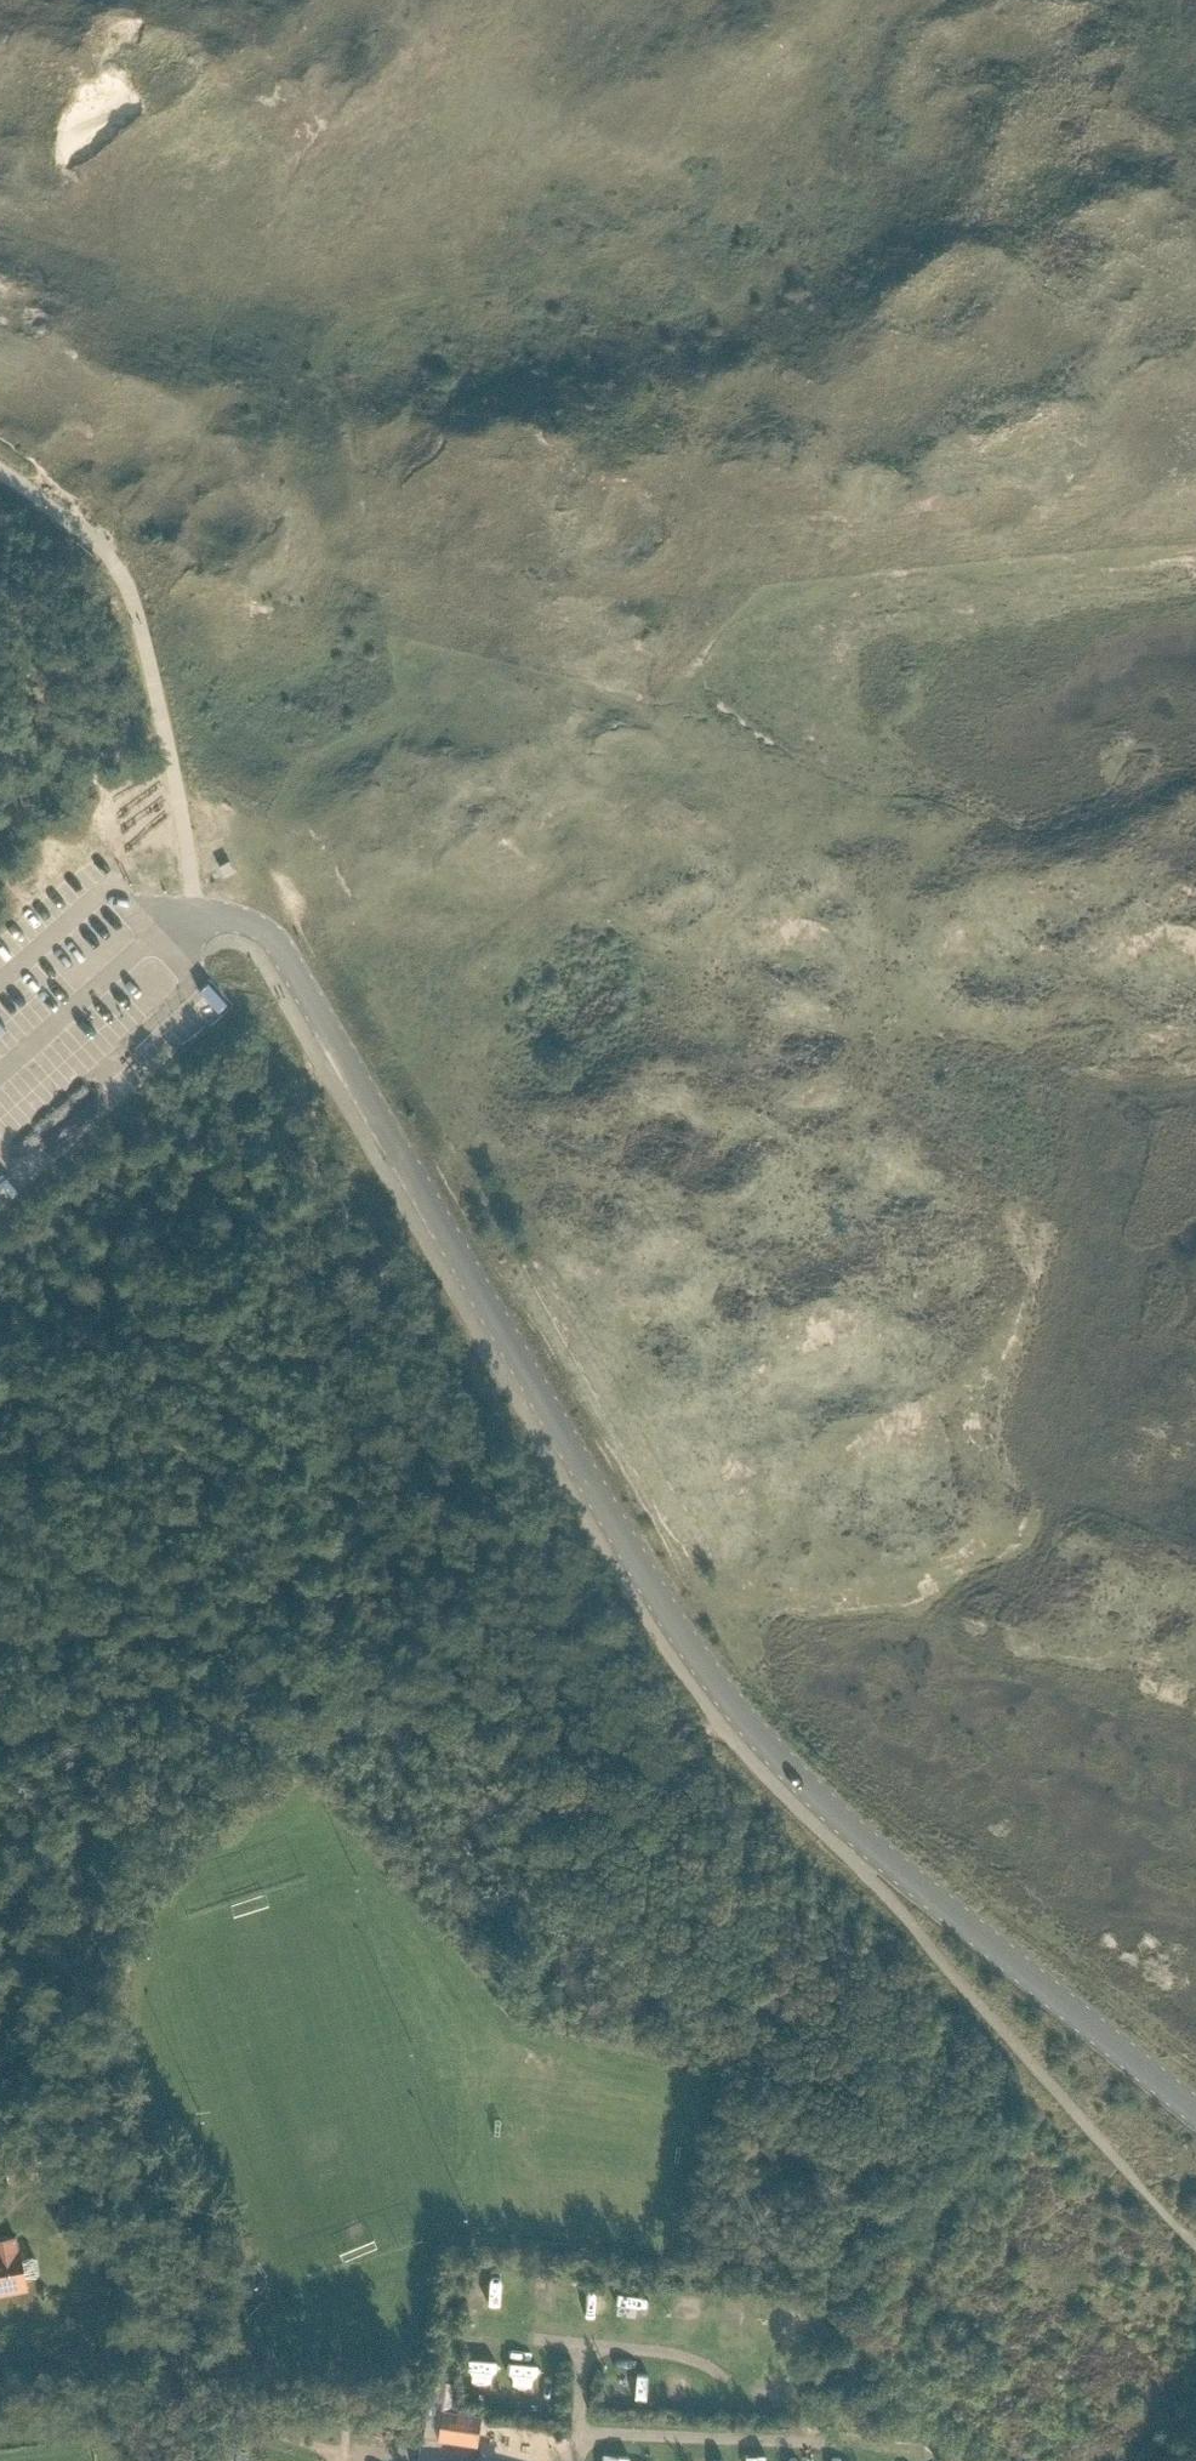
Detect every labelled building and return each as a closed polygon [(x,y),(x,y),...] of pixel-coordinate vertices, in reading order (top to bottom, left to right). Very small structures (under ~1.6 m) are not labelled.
[(25,2287),(18,2251),(17,2251),(14,2237),(0,2240),(0,2292),(25,2287)] [(441,2410),(437,2439),(476,2445),(480,2416),(441,2410)]
